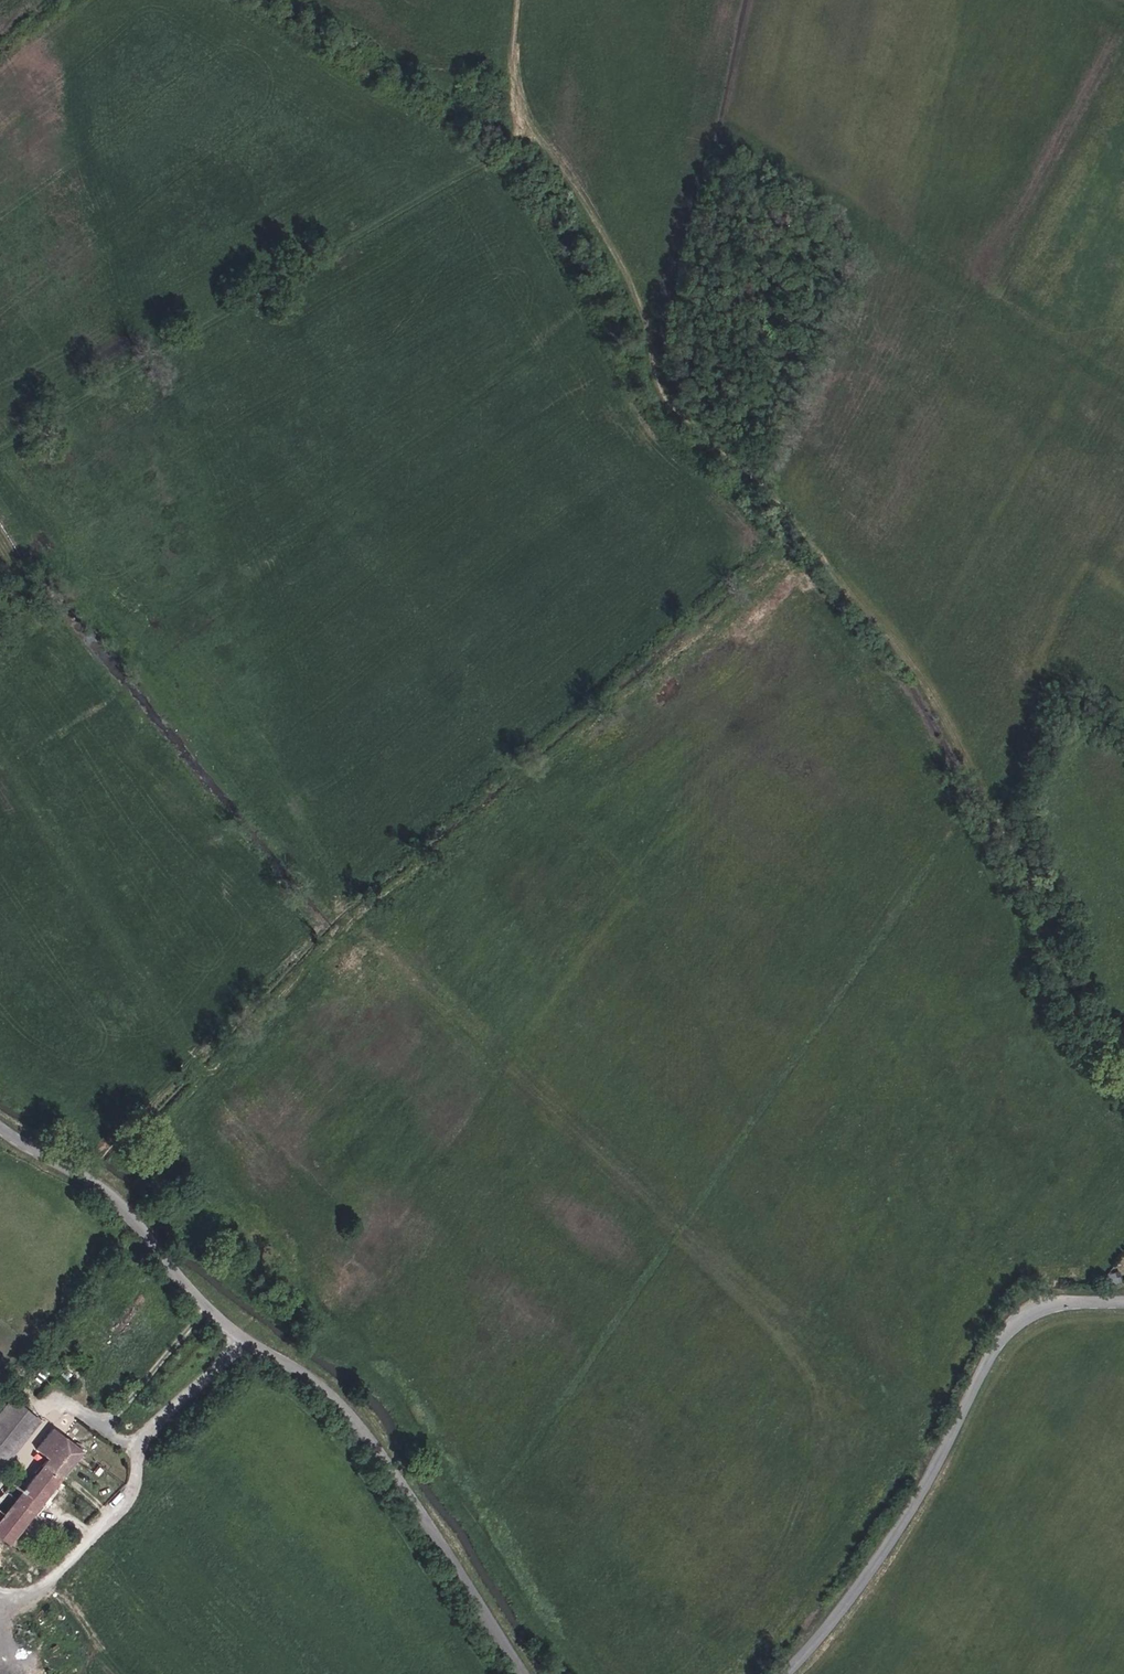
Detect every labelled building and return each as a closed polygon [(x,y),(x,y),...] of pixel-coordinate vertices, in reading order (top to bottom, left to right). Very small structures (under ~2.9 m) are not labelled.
[(11,1470),(54,1418),(26,1395),(0,1426),(0,1461),(9,1469),(11,1470)] [(0,1461),(0,1566),(96,1448),(66,1425),(50,1447),(59,1454),(35,1487),(15,1470),(13,1472),(11,1470),(9,1469),(0,1461)]
